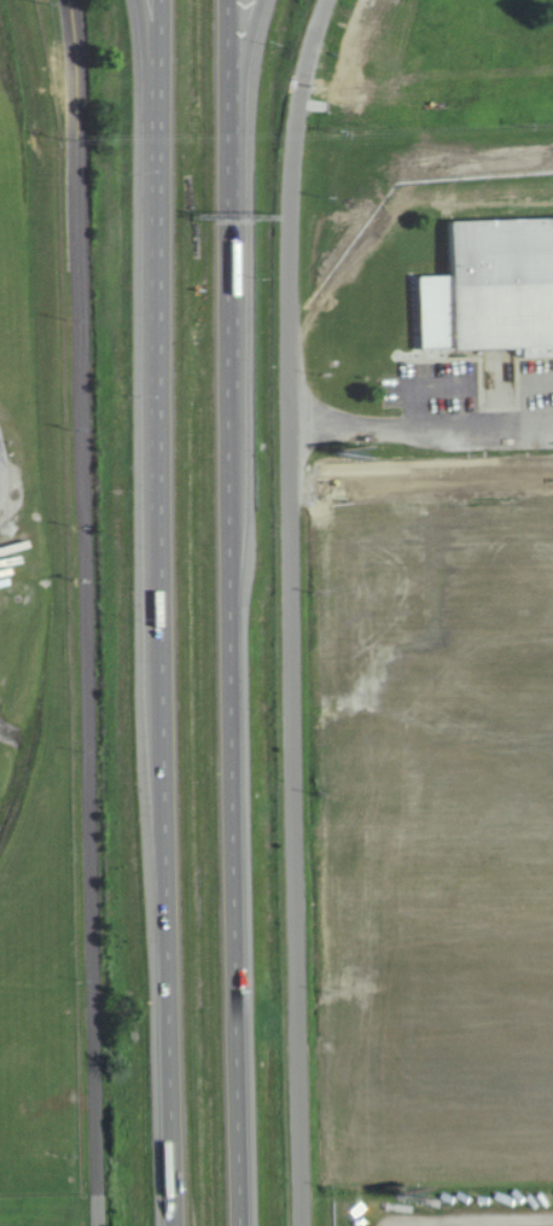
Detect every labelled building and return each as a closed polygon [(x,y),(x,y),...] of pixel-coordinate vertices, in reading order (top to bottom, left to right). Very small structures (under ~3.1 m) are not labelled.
[(458,274),(423,274),(425,349),(520,347),(520,357),(552,356),(552,217),(457,219),(458,274)]
